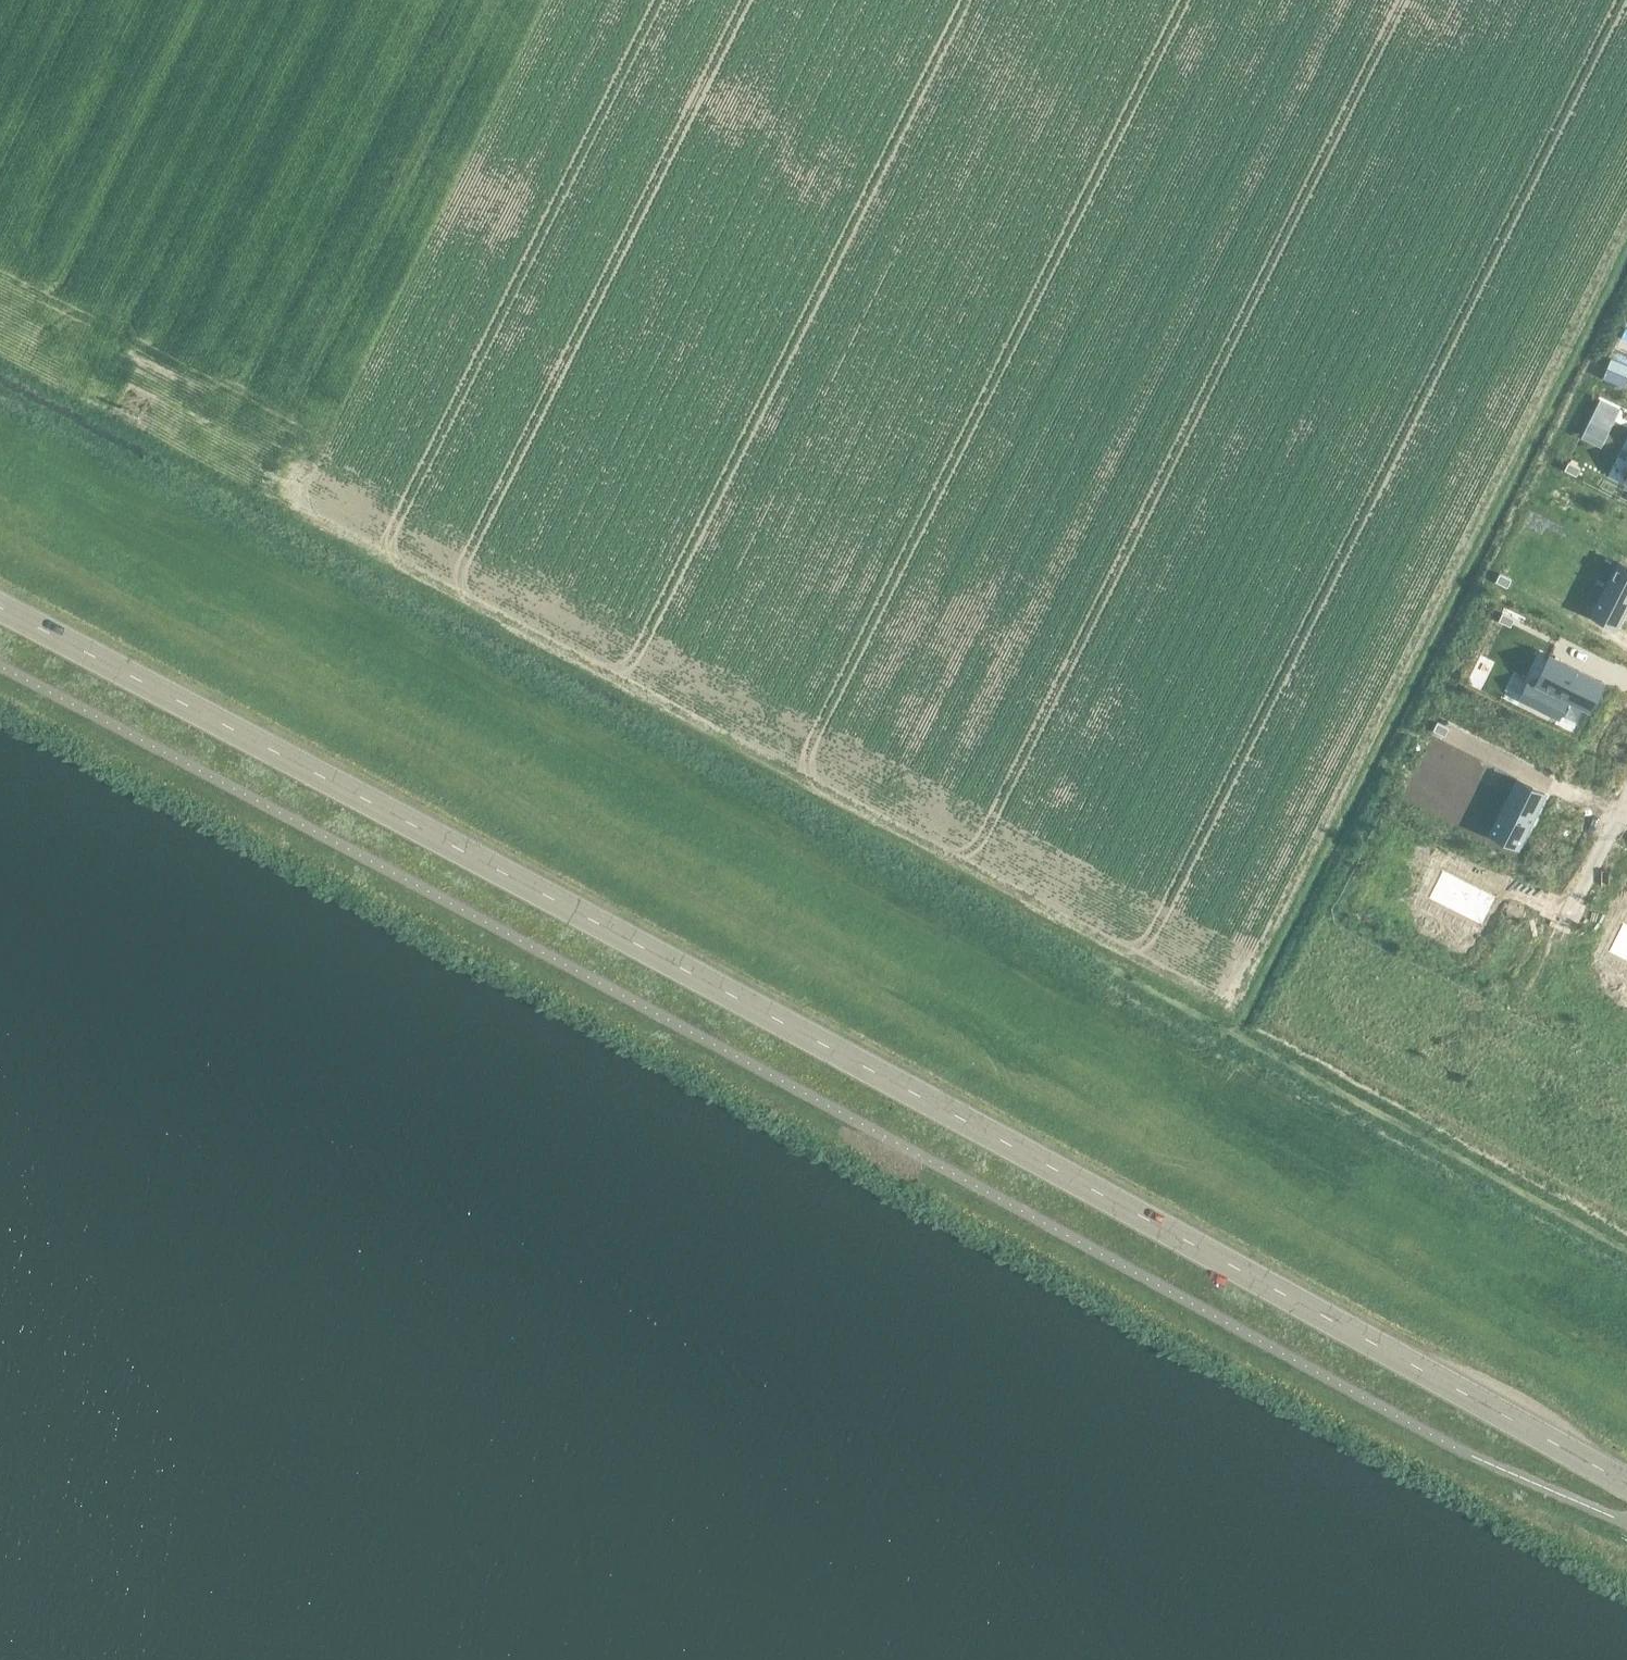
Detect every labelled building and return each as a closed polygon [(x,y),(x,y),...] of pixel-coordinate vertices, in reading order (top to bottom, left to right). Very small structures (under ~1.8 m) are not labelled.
[(1601,400),(1583,437),(1601,446),(1619,408),(1601,400)] [(1568,461),(1564,469),(1576,475),(1580,467),(1568,461)] [(1593,613),(1617,625),(1626,605),(1626,565),(1619,562),(1593,613)] [(1500,572),(1496,580),(1507,586),(1511,578),(1500,572)] [(1503,612),(1499,620),(1511,626),(1514,618),(1503,612)] [(1530,679),(1521,698),(1558,717),(1568,698),(1590,709),(1603,682),(1551,655),(1537,683),(1530,679)] [(1438,721),(1434,729),(1445,735),(1449,727),(1438,721)] [(1518,779),(1491,832),(1519,846),(1545,793),(1518,779)] [(1398,830),(1394,837),(1406,843),(1410,836),(1398,830)] [(1442,871),(1428,898),(1481,925),(1495,897),(1442,871)] [(1609,951),(1625,959),(1626,956),(1626,924),(1623,922),(1609,951)]
